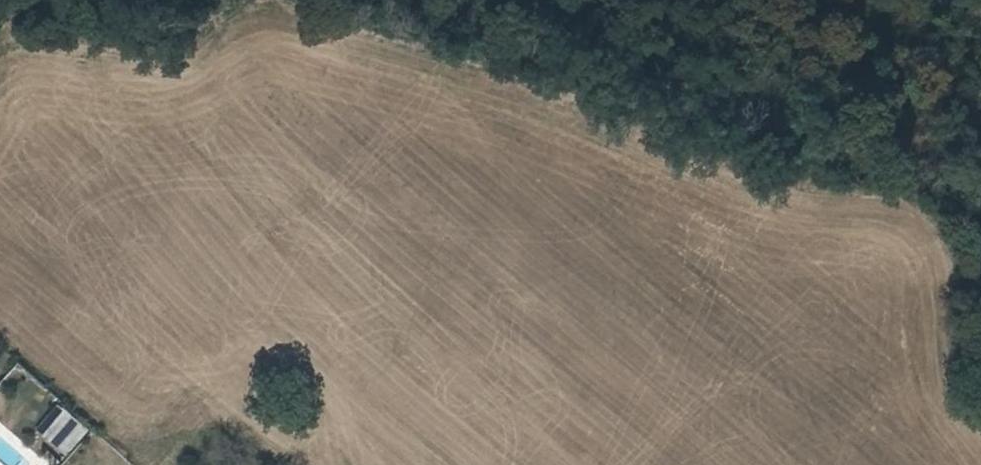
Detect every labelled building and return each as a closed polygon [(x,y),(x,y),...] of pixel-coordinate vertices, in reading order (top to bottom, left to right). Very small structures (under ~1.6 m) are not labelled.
[(63,456),(85,433),(58,406),(35,428),(63,456)]
